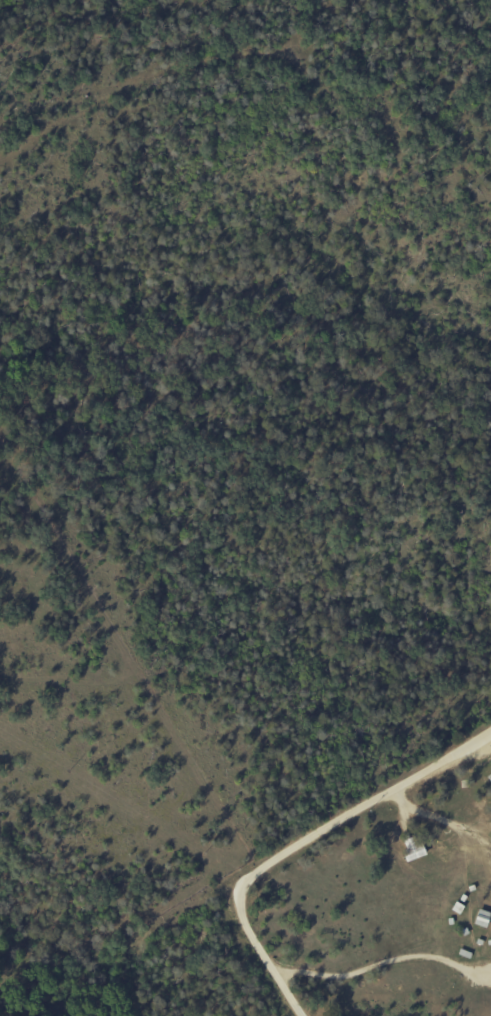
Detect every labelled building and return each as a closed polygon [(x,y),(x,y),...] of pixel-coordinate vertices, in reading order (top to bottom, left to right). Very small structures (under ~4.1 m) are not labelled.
[(425,854),(421,842),(417,843),(414,835),(402,839),(406,851),(402,852),(405,862),(425,854)] [(479,908),(474,923),(486,927),(490,914),(490,912),(479,908)]
